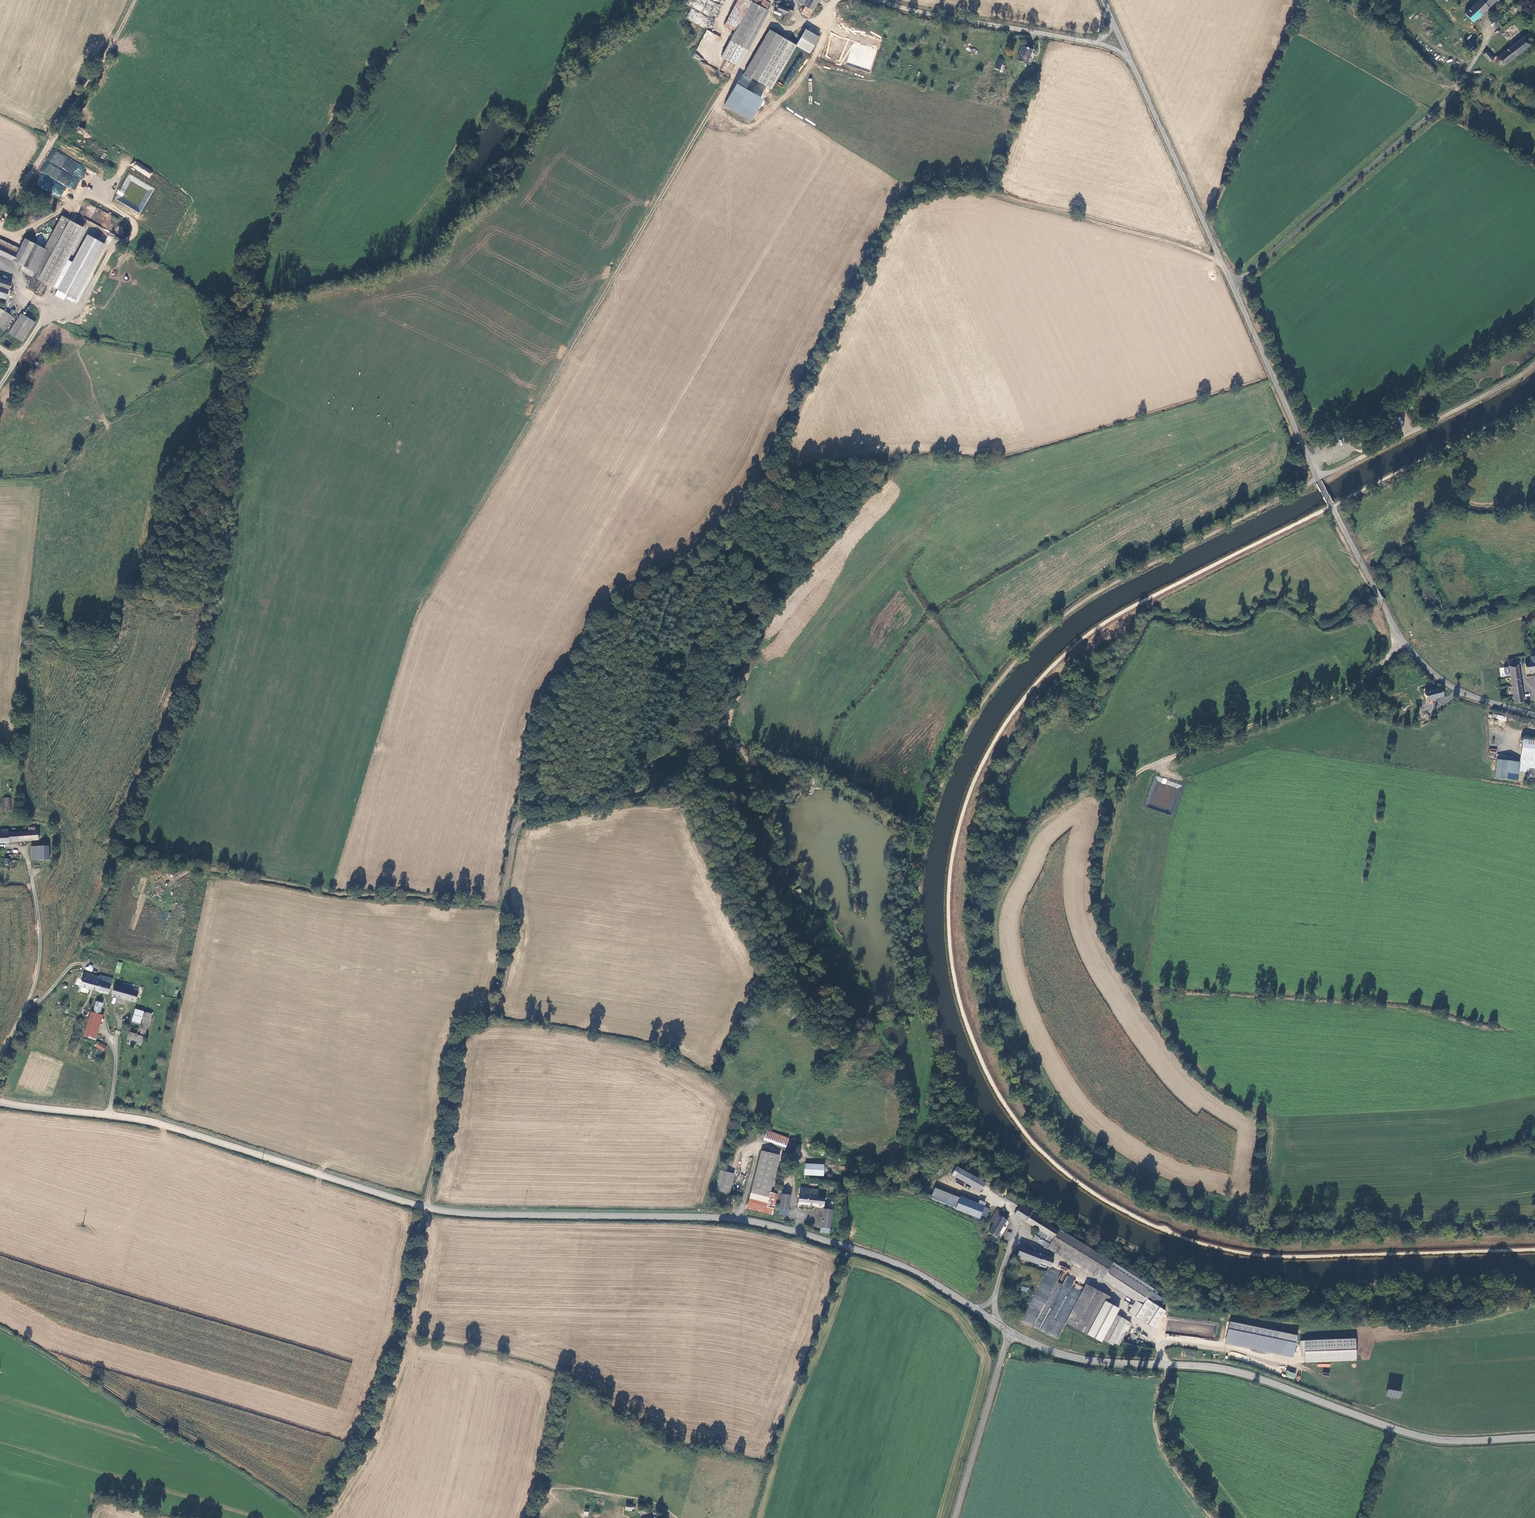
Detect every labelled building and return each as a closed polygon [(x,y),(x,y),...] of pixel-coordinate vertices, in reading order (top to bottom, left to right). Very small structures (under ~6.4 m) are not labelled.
[(723,57),(740,66),(769,10),(766,9),(770,2),(767,0),(753,0),(737,30),(723,57)] [(726,25),(737,30),(753,0),(739,0),(726,25)] [(820,0),(800,0),(798,3),(805,7),(814,12),(820,0)] [(1463,14),(1471,23),(1495,0),(1477,0),(1463,14)] [(794,11),(776,3),(774,8),(786,13),(783,20),(789,23),(794,11)] [(811,17),(814,12),(805,7),(802,12),(811,17)] [(692,21),(709,30),(714,21),(697,12),(697,11),(691,9),(687,18),(692,21)] [(772,88),(797,44),(770,29),(745,73),(772,88)] [(1530,45),(1534,41),(1528,33),(1523,37),(1530,45)] [(1482,54),(1488,61),(1490,60),(1494,64),(1497,61),(1498,63),(1496,65),(1498,67),(1502,65),(1503,66),(1530,45),(1523,37),(1496,58),(1494,56),(1492,58),(1486,51),(1482,54)] [(858,69),(869,73),(877,48),(859,42),(859,44),(851,41),(843,65),(858,70),(858,69)] [(1021,46),(1017,59),(1026,62),(1030,49),(1021,46)] [(1002,71),(1004,66),(1002,66),(1005,60),(999,57),(994,68),(1002,71)] [(731,73),(735,65),(727,61),(722,69),(731,73)] [(60,198),(66,186),(75,191),(87,167),(52,149),(33,184),(60,198)] [(149,179),(153,173),(135,160),(131,166),(149,179)] [(45,249),(52,253),(70,221),(62,217),(45,249)] [(84,227),(86,221),(79,218),(76,223),(84,227)] [(84,229),(70,221),(52,253),(38,279),(46,284),(52,287),(84,229)] [(88,235),(58,289),(76,298),(105,244),(88,235)] [(0,240),(0,244),(18,254),(21,249),(1,238),(0,240)] [(26,239),(21,249),(18,254),(0,244),(0,253),(24,267),(22,271),(26,273),(23,278),(30,282),(27,287),(40,294),(46,284),(38,279),(52,253),(45,249),(26,239)] [(6,299),(11,283),(0,280),(0,297),(6,299)] [(15,317),(1,308),(0,309),(0,327),(6,331),(15,317)] [(21,313),(9,332),(22,341),(35,321),(21,313)] [(1531,657),(1532,664),(1526,664),(1527,674),(1534,673),(1534,656),(1531,657)] [(1524,702),(1517,658),(1508,660),(1515,703),(1524,702)] [(1442,688),(1425,691),(1427,700),(1444,697),(1442,688)] [(1524,738),(1521,762),(1520,772),(1534,774),(1534,740),(1524,738)] [(1521,762),(1497,758),(1494,777),(1519,780),(1520,772),(1521,762)] [(12,810),(12,797),(3,797),(2,810),(12,810)] [(39,840),(38,832),(8,834),(8,831),(0,831),(0,842),(39,840)] [(50,847),(39,847),(39,861),(50,861),(50,847)] [(81,987),(109,995),(112,985),(99,982),(101,977),(93,974),(85,972),(81,987)] [(114,978),(101,975),(101,977),(99,982),(112,985),(114,978)] [(136,1003),(138,993),(131,991),(132,988),(121,985),(120,988),(114,987),(112,996),(136,1003)] [(97,1002),(94,1013),(100,1014),(103,1004),(97,1002)] [(135,1008),(131,1022),(141,1024),(139,1033),(145,1035),(152,1013),(135,1008)] [(94,1013),(92,1012),(85,1036),(95,1039),(102,1015),(100,1014),(94,1013)] [(141,1045),(144,1036),(129,1032),(126,1041),(141,1045)] [(98,1041),(94,1046),(103,1052),(107,1047),(98,1041)] [(764,1139),(786,1147),(789,1140),(767,1132),(764,1139)] [(799,1155),(801,1146),(789,1144),(788,1153),(799,1155)] [(760,1149),(751,1189),(769,1194),(778,1153),(760,1149)] [(825,1166),(806,1165),(805,1174),(824,1176),(825,1166)] [(949,1177),(978,1192),(982,1185),(953,1170),(949,1177)] [(733,1175),(720,1171),(715,1191),(729,1194),(733,1175)] [(819,1189),(800,1187),(798,1203),(816,1205),(817,1202),(820,1202),(819,1206),(824,1206),(825,1199),(822,1198),(818,1198),(819,1195),(819,1189)] [(769,1194),(751,1189),(745,1210),(771,1216),(776,1196),(769,1194)] [(933,1190),(929,1200),(955,1209),(958,1199),(933,1190)] [(788,1210),(790,1195),(782,1194),(780,1209),(788,1210)] [(1013,1195),(1010,1200),(1019,1206),(1022,1201),(1013,1195)] [(985,1206),(959,1197),(958,1199),(955,1209),(981,1219),(985,1206)] [(1057,1230),(1030,1213),(1033,1208),(1022,1201),(1019,1206),(1014,1214),(1039,1230),(1036,1234),(1040,1237),(1044,1232),(1053,1237),(1057,1230)] [(996,1208),(989,1220),(994,1223),(988,1232),(997,1237),(1008,1215),(996,1208)] [(821,1227),(829,1228),(832,1211),(824,1210),(821,1227)] [(1150,1290),(1057,1230),(1053,1237),(1049,1243),(1049,1244),(1141,1303),(1150,1290)] [(1044,1240),(1049,1243),(1053,1237),(1044,1232),(1040,1237),(1044,1240)] [(1040,1237),(1036,1234),(1033,1239),(1041,1244),(1044,1240),(1040,1237)] [(1017,1255),(1037,1264),(1038,1263),(1050,1267),(1053,1259),(1021,1245),(1017,1255)] [(1080,1323),(1096,1289),(1085,1284),(1069,1318),(1080,1323)] [(1108,1295),(1096,1289),(1080,1323),(1092,1329),(1108,1295)] [(1229,1322),(1225,1344),(1294,1357),(1298,1335),(1229,1322)] [(1356,1339),(1300,1339),(1300,1356),(1305,1356),(1305,1362),(1318,1362),(1318,1367),(1330,1367),(1330,1361),(1356,1361),(1356,1339)] [(1400,1400),(1402,1392),(1388,1388),(1386,1396),(1400,1400)]
